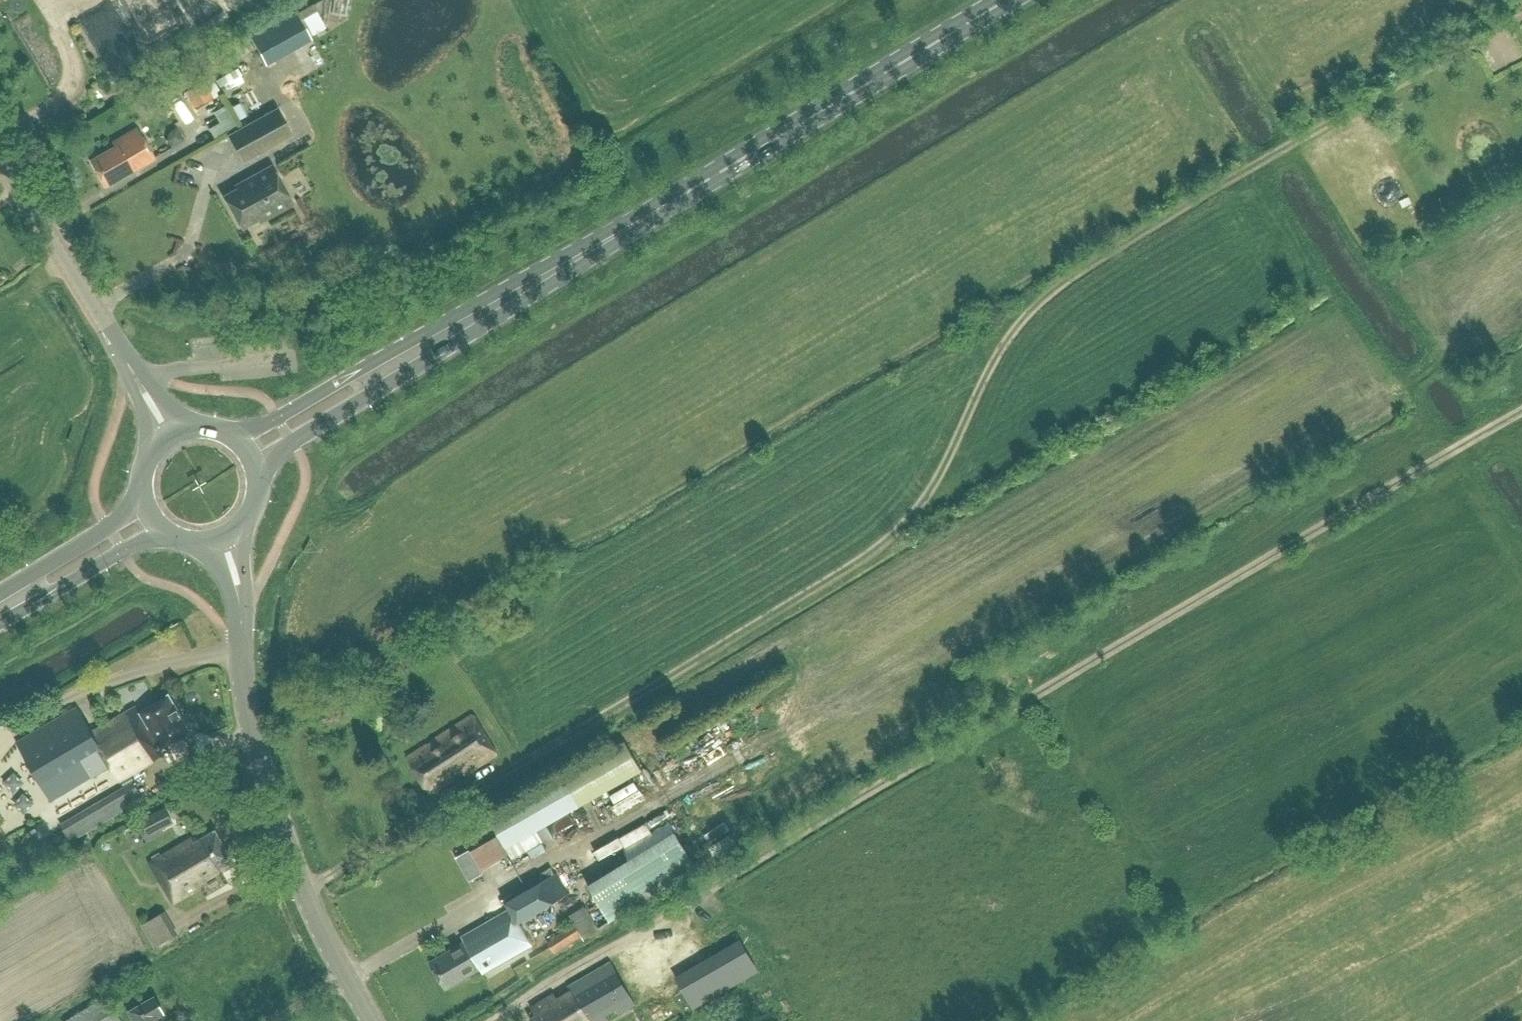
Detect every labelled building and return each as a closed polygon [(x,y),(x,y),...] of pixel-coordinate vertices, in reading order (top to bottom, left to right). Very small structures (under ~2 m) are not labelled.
[(295,12),(250,37),(265,64),(310,39),(295,12)] [(238,95),(264,76),(257,67),(248,74),(242,67),(226,79),(238,95)] [(198,107),(213,99),(203,81),(188,89),(198,107)] [(236,126),(225,105),(213,111),(219,122),(208,128),(213,138),(236,126)] [(290,135),(276,108),(227,135),(242,162),(290,135)] [(104,187),(154,158),(136,127),(111,141),(114,146),(89,161),(104,187)] [(213,160),(217,174),(230,171),(226,157),(213,160)] [(236,188),(223,195),(241,228),(258,219),(260,222),(292,204),(270,165),(235,185),(236,188)] [(152,761),(150,755),(190,732),(169,695),(139,711),(136,706),(92,732),(77,707),(17,743),(50,801),(110,765),(119,780),(152,761)] [(465,774),(496,754),(473,715),(426,745),(419,750),(408,758),(430,792),(449,780),(446,776),(459,768),(465,774)] [(690,763),(699,760),(693,742),(684,745),(690,763)] [(490,820),(505,847),(640,772),(624,744),(490,820)] [(71,842),(144,799),(133,781),(60,824),(71,842)] [(166,806),(155,812),(164,829),(174,823),(166,806)] [(198,882),(233,861),(215,830),(195,843),(192,838),(150,862),(174,903),(201,886),(198,882)] [(607,923),(695,871),(675,836),(587,887),(607,923)] [(554,860),(570,886),(579,880),(564,854),(554,860)] [(506,883),(522,872),(513,858),(497,869),(506,883)] [(518,923),(566,895),(554,874),(505,903),(509,909),(461,937),(464,942),(429,962),(445,989),(473,973),(480,969),(483,974),(532,945),(518,923)] [(481,906),(486,916),(503,907),(499,897),(481,906)] [(164,904),(146,914),(161,943),(179,933),(164,904)] [(553,953),(581,936),(574,924),(546,941),(553,953)] [(741,943),(677,980),(693,1007),(757,970),(741,943)] [(605,965),(532,1008),(536,1016),(530,1019),(531,1020),(604,1020),(632,1004),(605,965)] [(107,996),(64,1020),(122,1020),(107,996)] [(158,1018),(164,1014),(154,997),(128,1012),(134,1020),(160,1020),(158,1018)]
